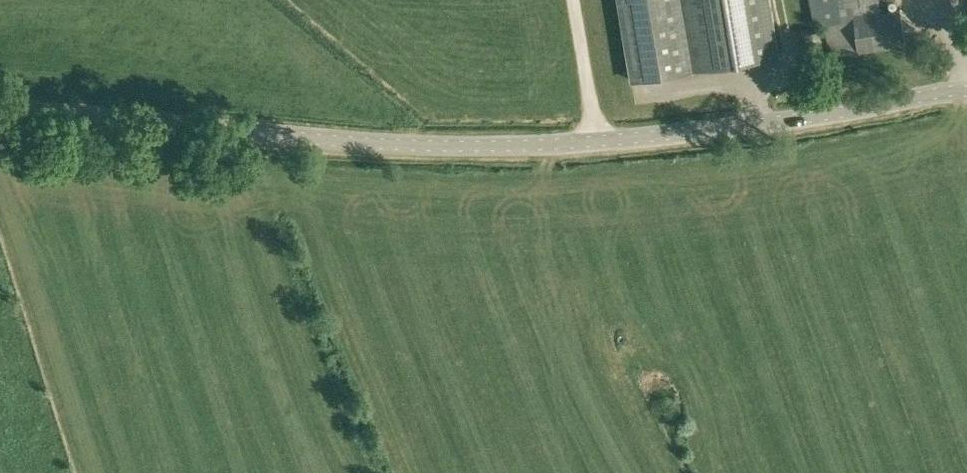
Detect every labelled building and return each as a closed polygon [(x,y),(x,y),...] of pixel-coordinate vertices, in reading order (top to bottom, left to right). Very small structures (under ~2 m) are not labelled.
[(777,55),(768,0),(619,0),(633,78),(777,55)] [(814,25),(825,23),(830,55),(906,43),(900,5),(880,8),(879,0),(810,0),(814,25)] [(805,32),(809,56),(823,54),(819,30),(805,32)]
